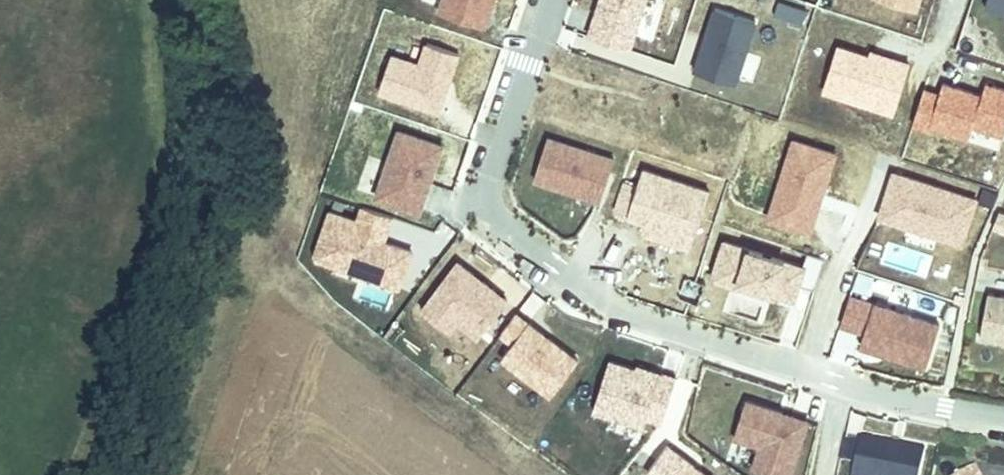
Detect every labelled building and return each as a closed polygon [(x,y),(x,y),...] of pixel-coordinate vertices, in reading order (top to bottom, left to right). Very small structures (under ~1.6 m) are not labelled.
[(484,22),(491,0),(436,0),(435,6),(484,22)] [(588,36),(631,49),(646,0),(599,0),(588,36)] [(709,7),(689,69),(734,83),(754,22),(709,7)] [(438,111),(458,52),(421,41),(415,59),(387,49),(375,89),(438,111)] [(888,110),(903,67),(834,46),(819,89),(888,110)] [(987,80),(983,91),(943,79),(939,92),(922,86),(912,120),(967,137),(972,123),(1003,133),(1003,85),(987,80)] [(442,143),(395,125),(372,192),(418,209),(442,143)] [(613,155),(546,133),(531,176),(599,199),(613,155)] [(874,215),(960,243),(976,196),(889,168),(874,215)] [(356,214),(326,206),(318,233),(298,228),(291,253),(401,285),(413,246),(386,238),(394,213),(359,203),(356,214)] [(713,274),(793,294),(796,282),(816,287),(823,259),(807,255),(804,264),(722,242),(713,274)] [(507,296),(457,258),(419,306),(448,329),(456,319),(477,334),(507,296)] [(985,291),(980,325),(1003,328),(1003,293),(985,291)] [(519,314),(493,350),(552,392),(578,355),(519,314)] [(980,325),(979,333),(1003,337),(1003,328),(980,325)] [(648,414),(663,419),(676,377),(608,356),(592,407),(608,412),(604,427),(641,438),(648,414)] [(784,474),(790,474),(808,416),(742,396),(730,435),(753,442),(747,463),(784,474)] [(924,448),(860,436),(852,474),(919,474),(924,448)] [(972,461),(949,474),(981,474),(972,461)]
